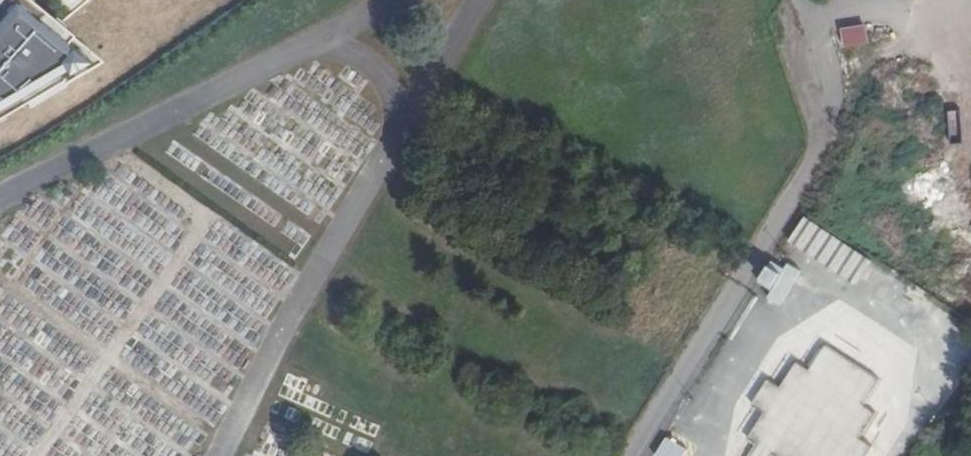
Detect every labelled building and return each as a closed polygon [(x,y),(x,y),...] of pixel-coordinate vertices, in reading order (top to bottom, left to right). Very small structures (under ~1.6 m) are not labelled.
[(22,0),(0,0),(0,116),(98,63),(56,28),(22,0)] [(857,285),(873,259),(807,216),(790,242),(857,285)] [(760,290),(787,301),(800,269),(773,258),(760,290)] [(656,455),(687,455),(691,450),(669,436),(656,455)]
